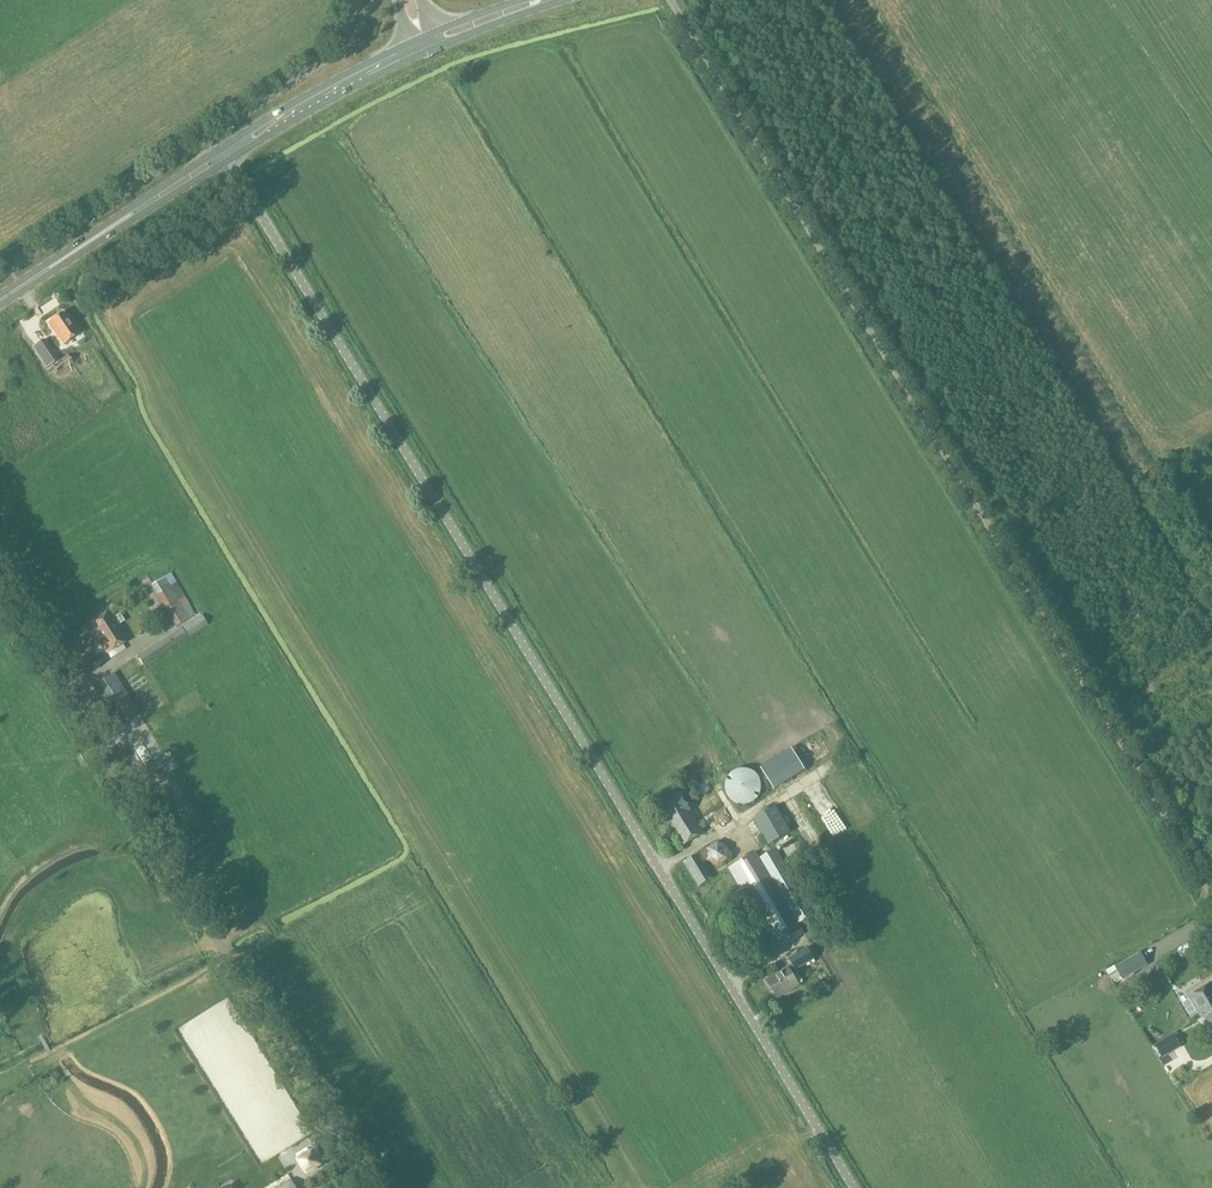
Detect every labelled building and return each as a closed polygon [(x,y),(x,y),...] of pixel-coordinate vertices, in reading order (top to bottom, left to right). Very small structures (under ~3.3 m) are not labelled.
[(66,343),(80,334),(70,319),(67,321),(63,314),(49,323),(58,337),(61,335),(66,343)] [(46,368),(58,360),(44,340),(32,348),(46,368)] [(68,355),(54,366),(60,374),(77,362),(74,358),(71,359),(68,355)] [(172,573),(152,585),(177,627),(197,616),(172,573)] [(120,613),(114,617),(111,612),(90,625),(107,654),(129,641),(119,625),(125,621),(120,613)] [(203,616),(182,628),(137,656),(144,666),(188,638),(209,625),(203,616)] [(115,673),(93,686),(119,728),(140,715),(115,673)] [(87,676),(73,683),(82,703),(97,696),(87,676)] [(828,723),(818,730),(834,752),(844,745),(828,723)] [(763,757),(771,750),(765,741),(756,748),(763,757)] [(775,790),(806,771),(792,748),(761,768),(775,790)] [(726,786),(726,787),(726,789),(726,790),(726,791),(727,792),(727,794),(728,795),(728,796),(729,797),(730,798),(730,799),(731,800),(732,801),(733,802),(734,803),(736,803),(738,804),(739,805),(741,805),(742,805),(745,806),(747,805),(749,805),(750,805),(752,804),(755,802),(756,801),(758,800),(758,799),(759,798),(760,796),(761,795),(761,794),(761,793),(762,791),(762,790),(762,789),(762,788),(762,786),(762,785),(762,784),(762,782),(761,781),(760,779),(759,778),(759,777),(757,775),(756,774),(754,772),(753,771),(750,770),(748,770),(746,770),(744,769),(742,769),(741,770),(739,770),(737,771),(735,772),(734,773),(733,773),(731,775),(729,777),(729,778),(728,780),(727,781),(727,782),(727,783),(726,785),(726,786)] [(702,817),(723,804),(715,792),(694,805),(702,817)] [(705,833),(692,811),(681,794),(659,807),(669,825),(682,848),(705,833)] [(755,820),(770,846),(792,833),(776,807),(755,820)] [(720,822),(719,814),(709,815),(709,823),(720,822)] [(200,827),(193,833),(197,838),(204,833),(200,827)] [(719,867),(730,861),(730,848),(718,842),(708,849),(708,861),(719,867)] [(800,924),(816,915),(777,849),(760,859),(757,853),(729,869),(778,951),(806,935),(800,924)] [(699,854),(684,863),(699,887),(714,878),(699,854)] [(766,945),(758,930),(749,935),(757,950),(766,945)] [(793,966),(789,969),(767,982),(778,999),(800,986),(799,985),(804,982),(797,971),(808,965),(809,967),(817,963),(806,944),(787,956),(793,966)] [(1147,966),(1140,952),(1115,967),(1123,980),(1147,966)] [(1190,998),(1201,1016),(1202,1015),(1211,1032),(1211,985),(1190,998)] [(1181,994),(1151,1012),(1157,1023),(1187,1005),(1181,994)] [(1154,1053),(1164,1048),(1162,1043),(1152,1047),(1154,1053)] [(305,1154),(296,1159),(309,1181),(318,1176),(305,1154)] [(278,1187),(297,1187),(292,1180),(278,1187)]
